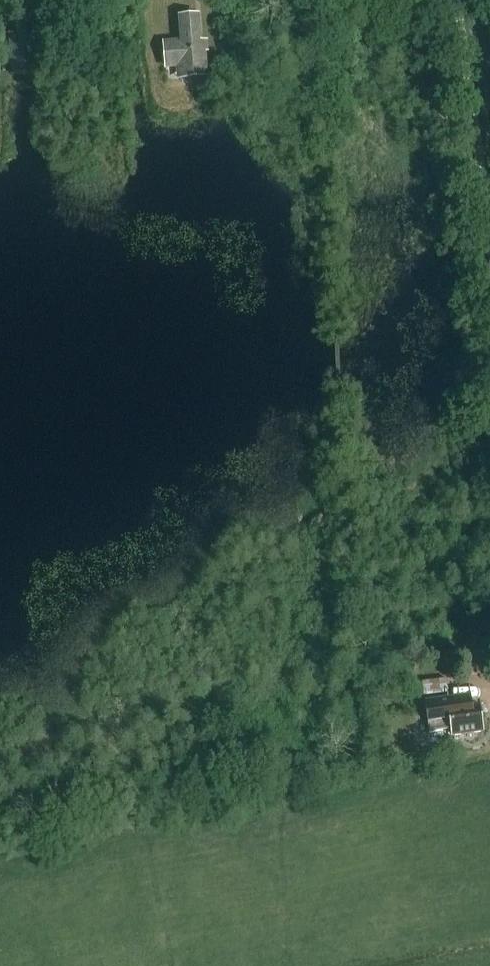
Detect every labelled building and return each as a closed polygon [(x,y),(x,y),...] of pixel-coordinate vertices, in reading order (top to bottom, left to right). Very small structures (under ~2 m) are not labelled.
[(180,74),(206,72),(204,53),(200,53),(197,17),(182,18),(184,44),(165,46),(167,67),(180,66),(180,74)] [(481,705),(472,706),(471,697),(427,703),(431,733),(453,730),(454,737),(485,732),(481,705)]
